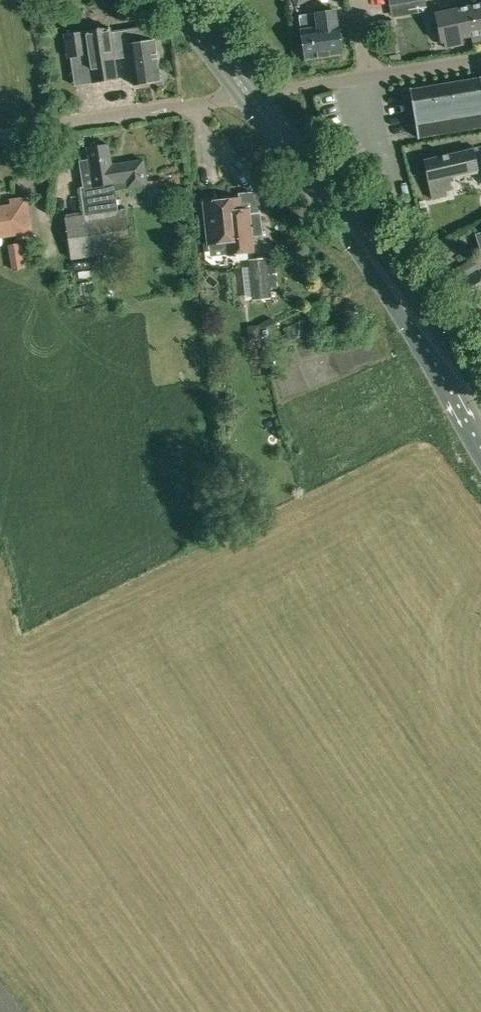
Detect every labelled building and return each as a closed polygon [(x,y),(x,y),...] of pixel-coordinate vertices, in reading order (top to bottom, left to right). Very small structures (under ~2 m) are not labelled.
[(435,13),(441,42),(444,41),(445,47),(464,43),(463,37),(472,35),(473,41),(480,39),(480,3),(456,8),(456,6),(436,10),(437,12),(435,13)] [(301,29),(306,59),(318,57),(341,54),(337,24),(336,24),(334,10),(299,15),(301,29)] [(71,57),(75,85),(91,82),(117,79),(114,58),(129,56),(133,84),(160,80),(151,26),(111,33),(110,26),(64,33),(67,57),(71,57)] [(405,60),(413,59),(412,52),(403,53),(405,60)] [(480,79),(480,77),(409,89),(417,135),(480,124),(480,79)] [(65,216),(71,260),(131,250),(125,208),(118,209),(115,190),(147,185),(143,159),(111,164),(108,143),(86,147),(88,159),(79,161),(83,187),(81,187),(84,213),(77,215),(65,216)] [(476,163),(480,162),(477,148),(423,161),(428,181),(432,199),(448,196),(447,191),(453,189),(450,177),(477,170),(476,163)] [(15,236),(16,240),(35,237),(33,224),(29,206),(28,196),(22,197),(10,199),(10,204),(0,206),(0,238),(15,236)] [(260,212),(248,213),(248,209),(237,210),(236,199),(239,199),(239,197),(204,201),(208,243),(210,256),(234,253),(252,251),(250,237),(262,235),(260,212)] [(288,244),(298,243),(297,236),(287,237),(288,244)] [(10,256),(12,262),(13,269),(24,267),(24,261),(22,254),(10,256)] [(267,257),(248,259),(252,299),(271,298),(269,286),(277,285),(274,259),(267,259),(267,257)] [(471,273),(478,271),(469,257),(449,270),(456,283),(471,273)] [(449,270),(446,265),(433,276),(445,291),(449,288),(456,283),(449,270)] [(476,328),(480,325),(480,305),(474,295),(480,290),(480,275),(478,271),(471,273),(456,283),(449,288),(445,290),(466,319),(469,318),(476,328)] [(258,327),(248,328),(249,339),(259,339),(258,327)]
